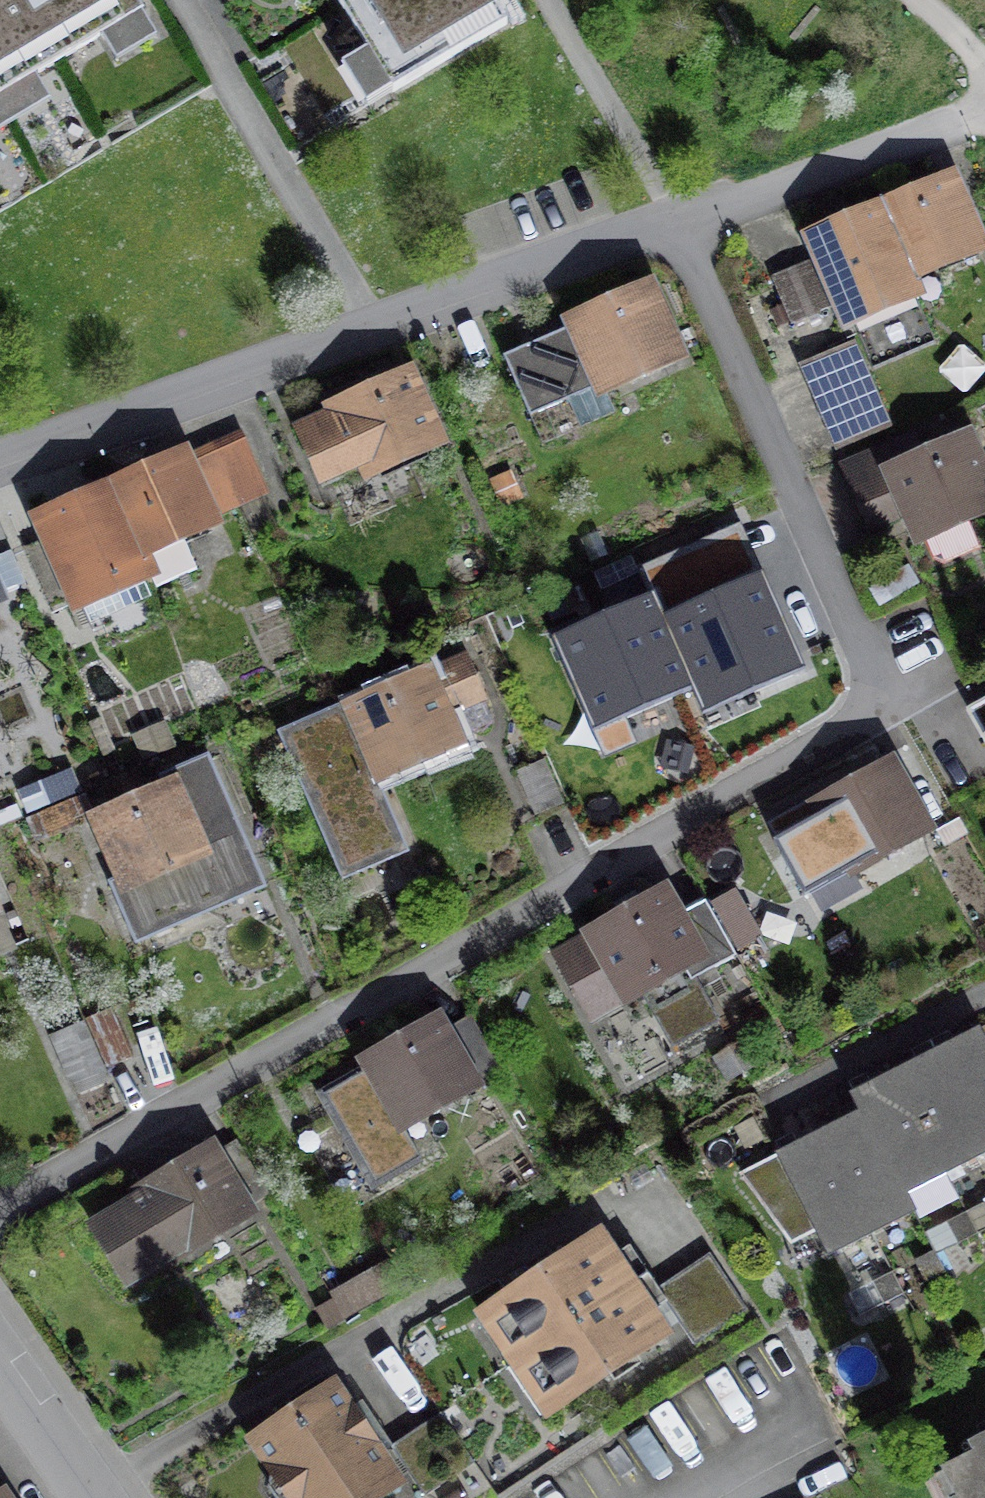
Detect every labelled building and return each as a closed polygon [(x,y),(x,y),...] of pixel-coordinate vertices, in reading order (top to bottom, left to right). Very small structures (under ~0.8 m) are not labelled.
[(1,123),(46,96),(32,72),(100,33),(114,58),(151,36),(130,0),(0,0),(0,121),(1,123)] [(371,52),(344,68),(366,104),(500,25),(486,0),(339,0),(371,52)] [(941,174),(875,202),(909,280),(974,252),(941,174)] [(871,203),(791,238),(832,333),(913,299),(871,203)] [(797,273),(776,281),(790,320),(811,313),(797,273)] [(554,338),(496,362),(520,419),(581,394),(585,402),(673,365),(639,284),(547,322),(554,338)] [(852,350),(798,372),(833,455),(886,434),(852,350)] [(314,417),(280,432),(305,490),(348,471),(354,487),(435,452),(400,371),(311,410),(314,417)] [(841,471),(868,529),(887,520),(900,549),(984,511),(984,482),(962,430),(873,469),(868,459),(841,471)] [(184,467),(209,524),(265,499),(240,443),(184,467)] [(209,524),(184,467),(176,448),(97,483),(133,564),(211,529),(209,524)] [(133,564),(97,483),(21,516),(66,617),(142,584),(133,564)] [(652,597),(553,640),(594,733),(693,690),(704,715),(802,671),(762,580),(664,623),(652,597)] [(461,661),(425,675),(422,668),(326,706),(329,714),(357,784),(454,746),(443,718),(479,704),(461,661)] [(984,728),(984,708),(976,713),(984,728)] [(329,714),(274,736),(332,882),(387,860),(357,784),(329,714)] [(885,760),(798,807),(838,880),(925,833),(885,760)] [(167,782),(72,820),(97,882),(105,903),(124,948),(258,895),(204,761),(165,777),(167,782)] [(541,768),(512,780),(529,822),(559,810),(541,768)] [(802,818),(773,833),(802,888),(831,873),(802,818)] [(571,939),(575,945),(547,960),(584,1028),(635,999),(681,974),(687,985),(724,964),(693,910),(677,919),(661,889),(571,939)] [(12,952),(0,925),(0,958),(12,952)] [(698,983),(654,1012),(679,1050),(723,1021),(698,983)] [(108,1014),(83,1025),(104,1072),(129,1061),(108,1014)] [(354,1080),(320,1099),(365,1179),(401,1158),(389,1137),(471,1091),(429,1017),(345,1064),(354,1080)] [(982,1157),(984,1155),(984,1065),(969,1035),(928,1057),(982,1157)] [(885,1080),(938,1180),(982,1157),(928,1057),(885,1080)] [(850,1113),(898,1202),(938,1180),(885,1080),(844,1101),(850,1113)] [(811,1133),(867,1239),(906,1218),(898,1202),(850,1113),(811,1133)] [(867,1239),(811,1133),(765,1158),(821,1263),(867,1239)] [(204,1145),(71,1220),(111,1291),(244,1215),(204,1145)] [(460,1317),(497,1372),(623,1288),(586,1233),(460,1317)] [(382,1265),(327,1296),(343,1324),(398,1293),(382,1265)] [(685,1280),(720,1333),(741,1319),(706,1266),(685,1280)] [(697,1348),(720,1333),(685,1280),(662,1295),(697,1348)] [(657,1339),(623,1288),(497,1372),(531,1422),(657,1339)] [(235,1442),(272,1497),(380,1497),(393,1489),(324,1384),(235,1442)] [(436,1425),(390,1455),(419,1497),(424,1497),(466,1470),(436,1425)] [(974,1454),(978,1463),(933,1486),(940,1497),(984,1497),(984,1448),(974,1454)]
